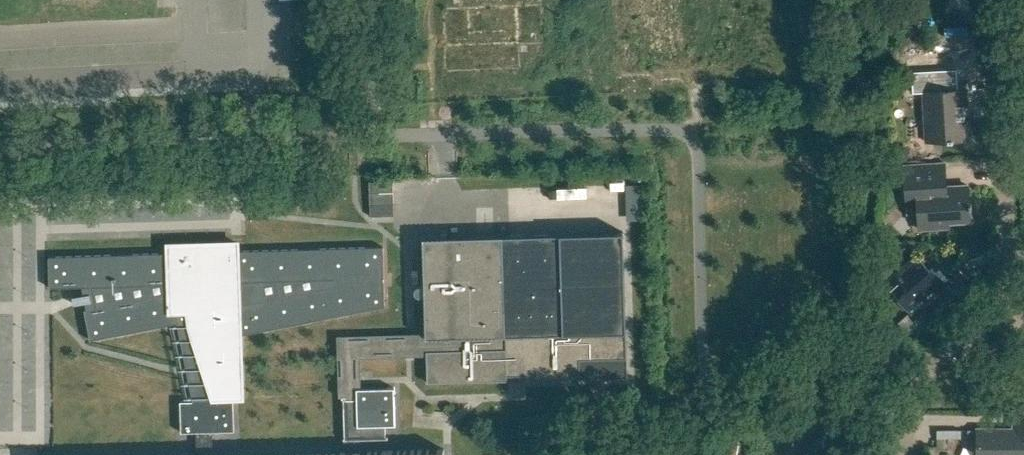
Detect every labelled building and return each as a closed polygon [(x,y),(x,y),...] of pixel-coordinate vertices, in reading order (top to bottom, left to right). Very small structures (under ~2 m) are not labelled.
[(967,88),(924,91),(927,142),(965,140),(963,105),(968,105),(967,88)] [(950,221),(971,220),(969,186),(937,188),(936,174),(938,174),(938,164),(904,167),(906,205),(917,204),(919,228),(950,226),(950,221)] [(393,180),(369,181),(369,193),(393,192),(393,180)] [(393,192),(369,193),(370,205),(394,204),(393,192)] [(426,336),(340,339),(342,394),(344,452),(360,452),(360,436),(386,436),(386,425),(396,425),(395,387),(358,388),(357,354),(426,352),(427,383),(507,381),(507,374),(526,374),(526,380),(581,378),(580,360),(627,359),(623,232),(423,238),(426,336)] [(239,334),(385,306),(384,246),(265,250),(261,250),(237,251),(237,245),(239,245),(238,243),(168,246),(168,247),(169,247),(169,253),(48,257),(49,288),(82,287),(84,295),(75,297),(76,305),(85,303),(86,310),(84,310),(90,340),(178,323),(193,401),(180,401),(181,433),(196,432),(197,454),(213,454),(212,432),(235,431),(233,400),(232,400),(231,389),(233,389),(233,378),(235,378),(234,367),(239,367),(239,334)] [(916,255),(885,283),(912,313),(921,304),(937,322),(971,291),(963,282),(957,287),(949,278),(946,282),(932,267),(929,270),(916,255)] [(977,433),(977,454),(1023,454),(1023,412),(1014,412),(1013,429),(977,429),(977,433)]
